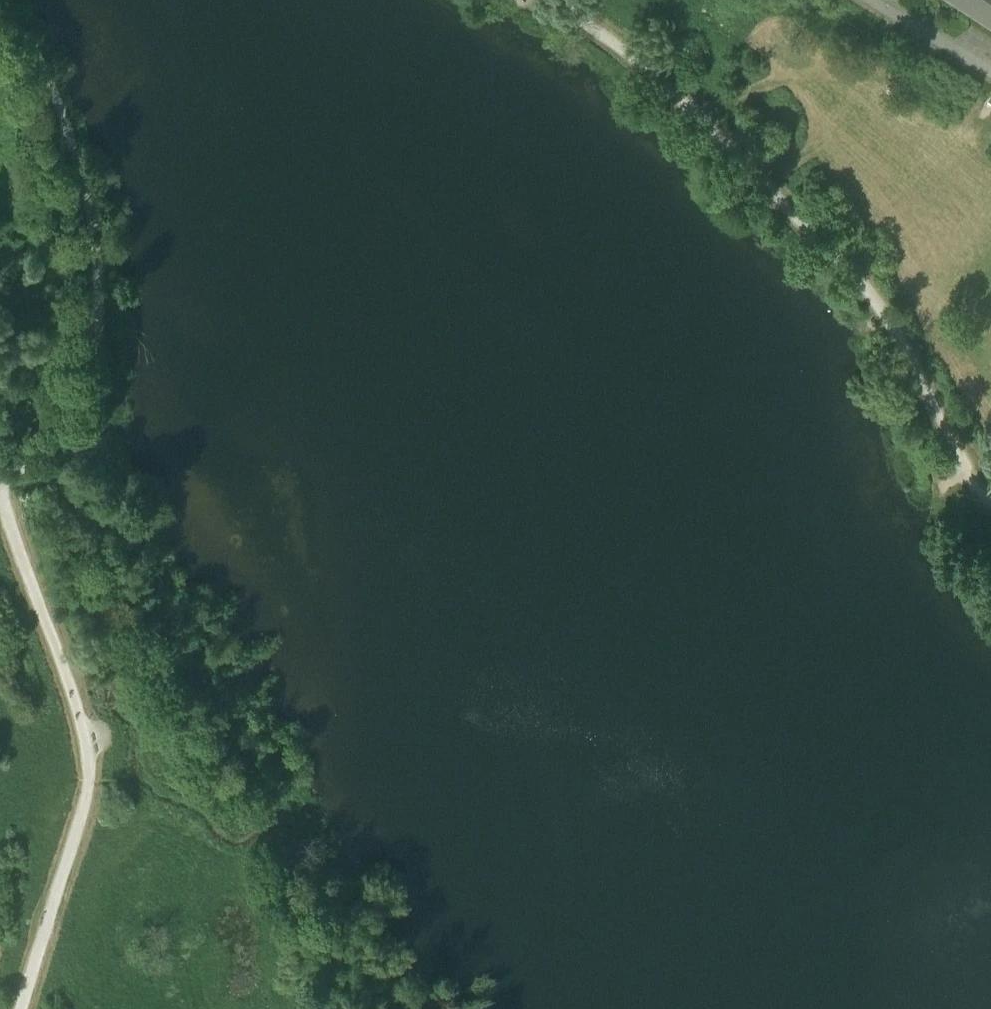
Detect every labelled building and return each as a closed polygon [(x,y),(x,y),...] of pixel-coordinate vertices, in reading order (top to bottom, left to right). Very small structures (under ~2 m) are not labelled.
[(990,17),(990,0),(964,0),(990,17)]
